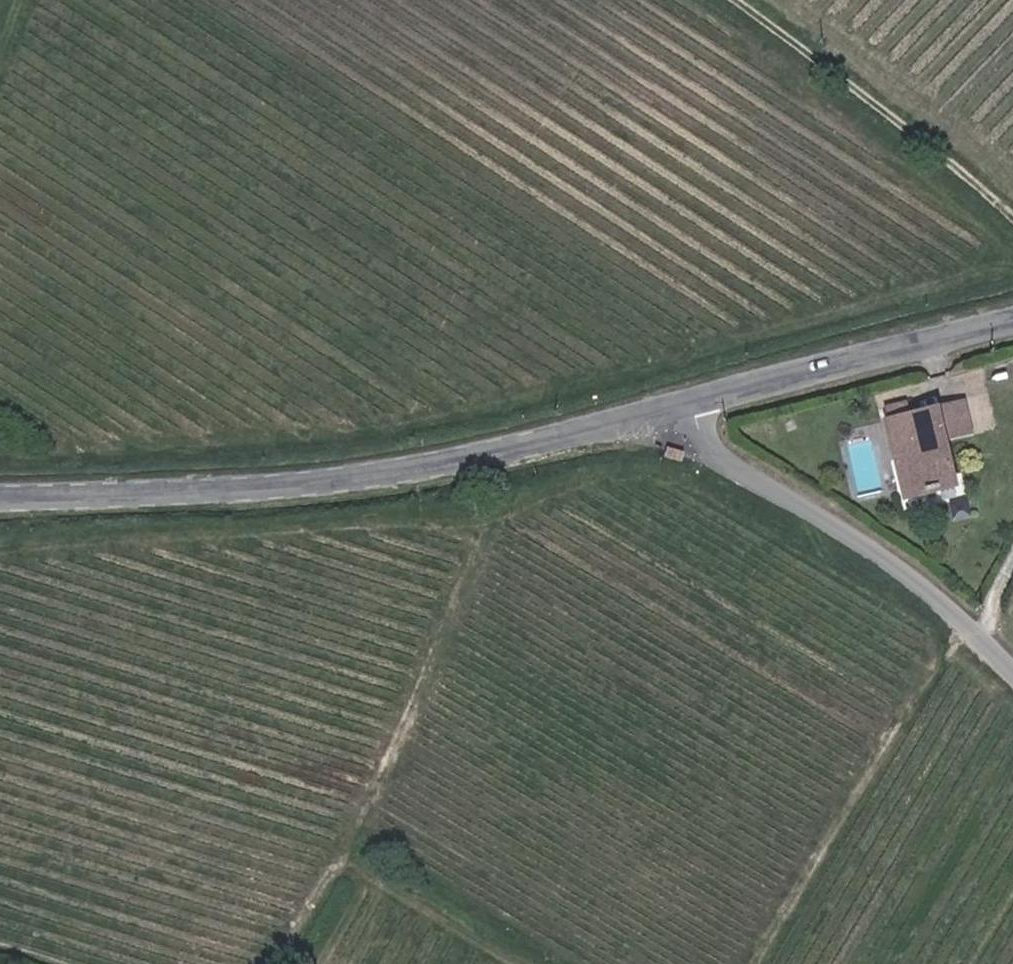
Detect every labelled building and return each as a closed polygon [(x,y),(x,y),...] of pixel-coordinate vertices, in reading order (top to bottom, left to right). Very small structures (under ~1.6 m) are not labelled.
[(901,401),(887,405),(908,497),(960,484),(948,431),(963,426),(956,400),(905,414),(901,401)]
